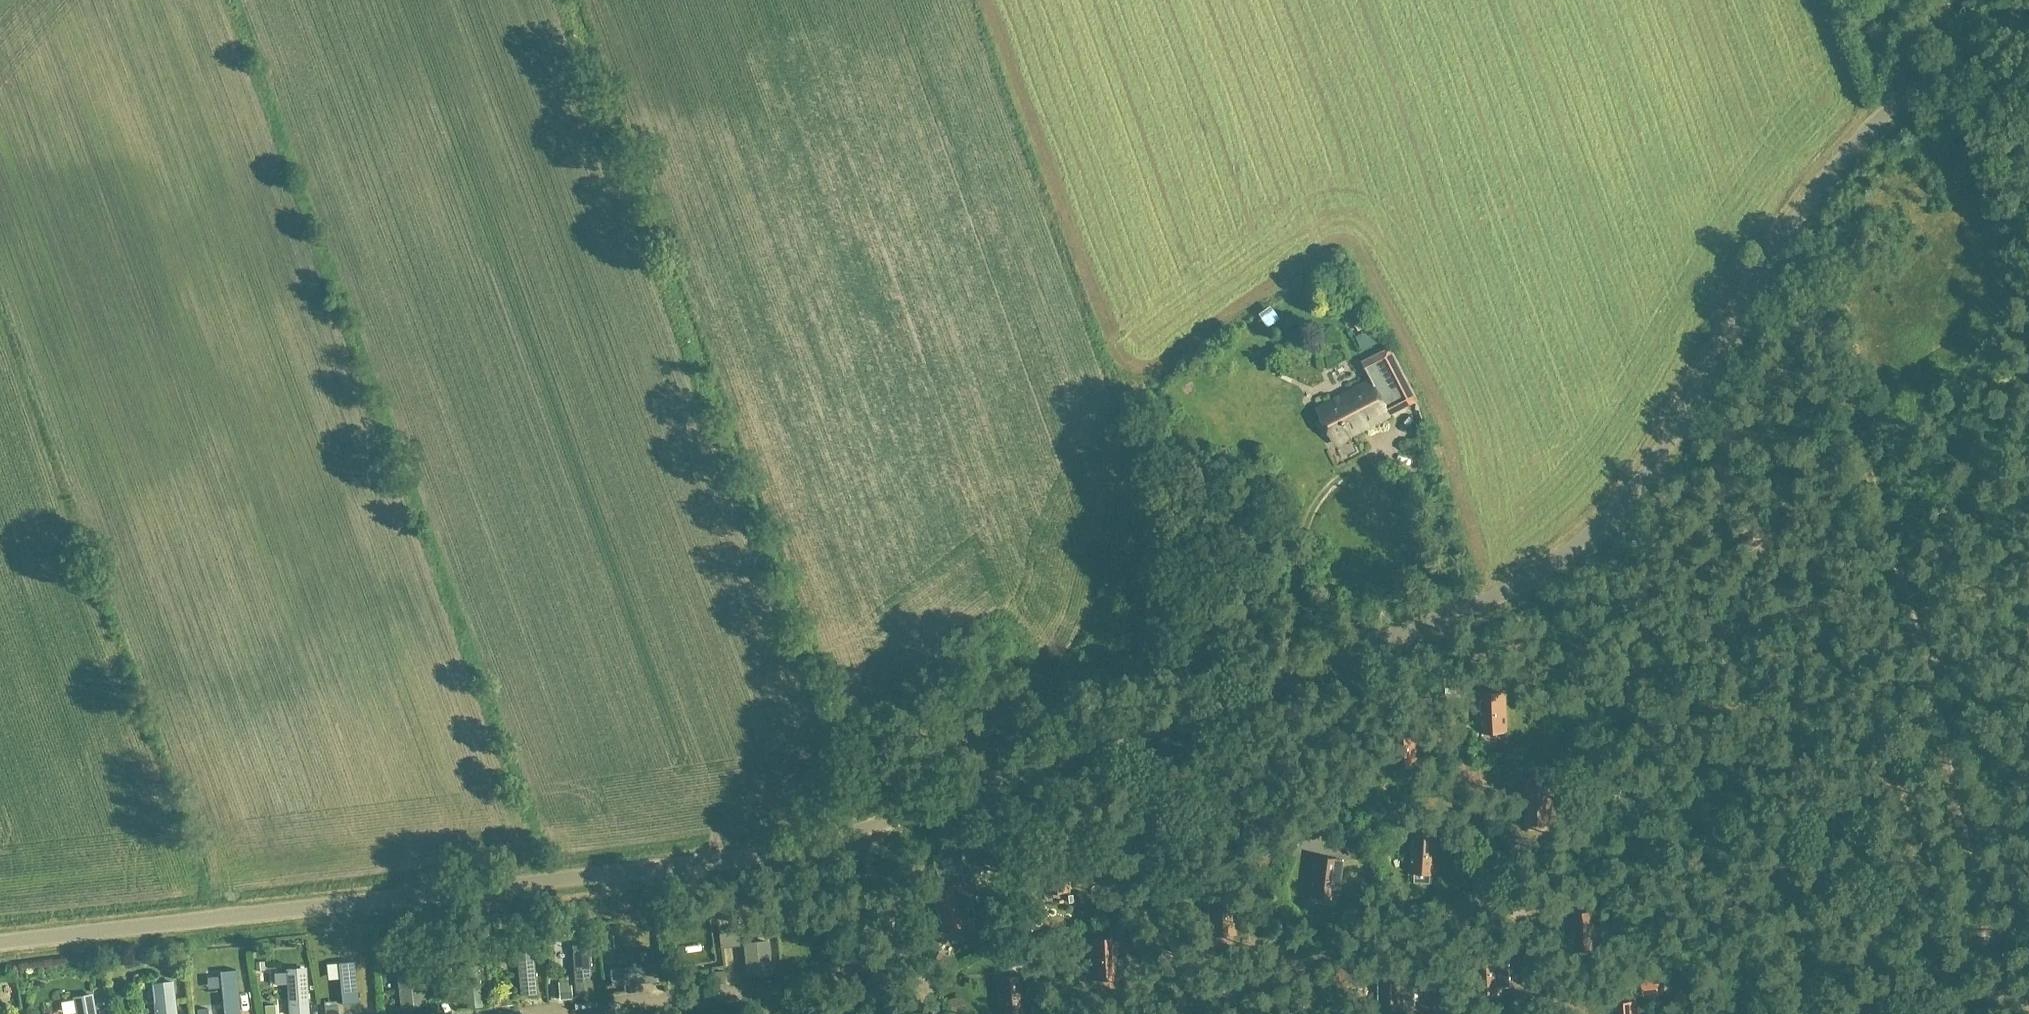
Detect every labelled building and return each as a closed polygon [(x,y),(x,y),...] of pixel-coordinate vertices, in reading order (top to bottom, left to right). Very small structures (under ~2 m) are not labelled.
[(1362,351),(1384,340),(1376,323),(1361,331),(1362,333),(1356,336),(1362,351)] [(1371,380),(1317,409),(1322,418),(1319,424),(1324,435),(1331,435),(1336,444),(1417,401),(1388,347),(1361,361),(1371,380)] [(1507,728),(1505,693),(1480,694),(1481,729),(1507,728)] [(1419,762),(1417,727),(1392,729),(1394,763),(1419,762)] [(1526,785),(1525,819),(1551,820),(1551,785),(1526,785)] [(1413,834),(1411,869),(1436,870),(1438,836),(1413,834)] [(1069,893),(1064,851),(1037,855),(1043,897),(1069,893)] [(1311,892),(1336,895),(1340,895),(1344,861),(1314,857),(1311,892)] [(932,894),(943,931),(967,924),(966,920),(974,917),(961,874),(944,879),(947,889),(932,894)] [(1207,897),(1209,935),(1210,935),(1210,931),(1233,930),(1234,934),(1232,895),(1207,897)] [(1597,948),(1596,914),(1571,915),(1572,949),(1597,948)] [(1111,940),(1091,941),(1093,980),(1094,980),(1093,975),(1117,974),(1117,978),(1118,978),(1118,974),(1126,974),(1124,928),(1110,928),(1111,940)] [(747,977),(774,975),(771,938),(743,940),(747,977)] [(576,998),(592,996),(589,950),(573,951),(576,998)] [(520,1000),(536,999),(533,953),(516,954),(520,1000)] [(1509,954),(1499,954),(1499,953),(1474,954),(1476,993),(1501,992),(1501,987),(1511,987),(1509,954)] [(400,1008),(428,1006),(425,969),(397,971),(400,1008)] [(658,985),(656,969),(610,974),(611,990),(658,985)] [(305,970),(286,971),(289,1013),(308,1013),(305,970)] [(1405,1005),(1404,971),(1379,971),(1380,1006),(1405,1005)] [(996,979),(1000,1013),(1001,1013),(1024,1011),(1025,1013),(1026,1013),(1021,976),(996,979)] [(156,1013),(176,1013),(173,984),(154,985),(156,1013)] [(92,996),(73,999),(75,1013),(95,1013),(92,996)] [(1637,1002),(1611,1003),(1612,1013),(1637,1013),(1637,1002)]
